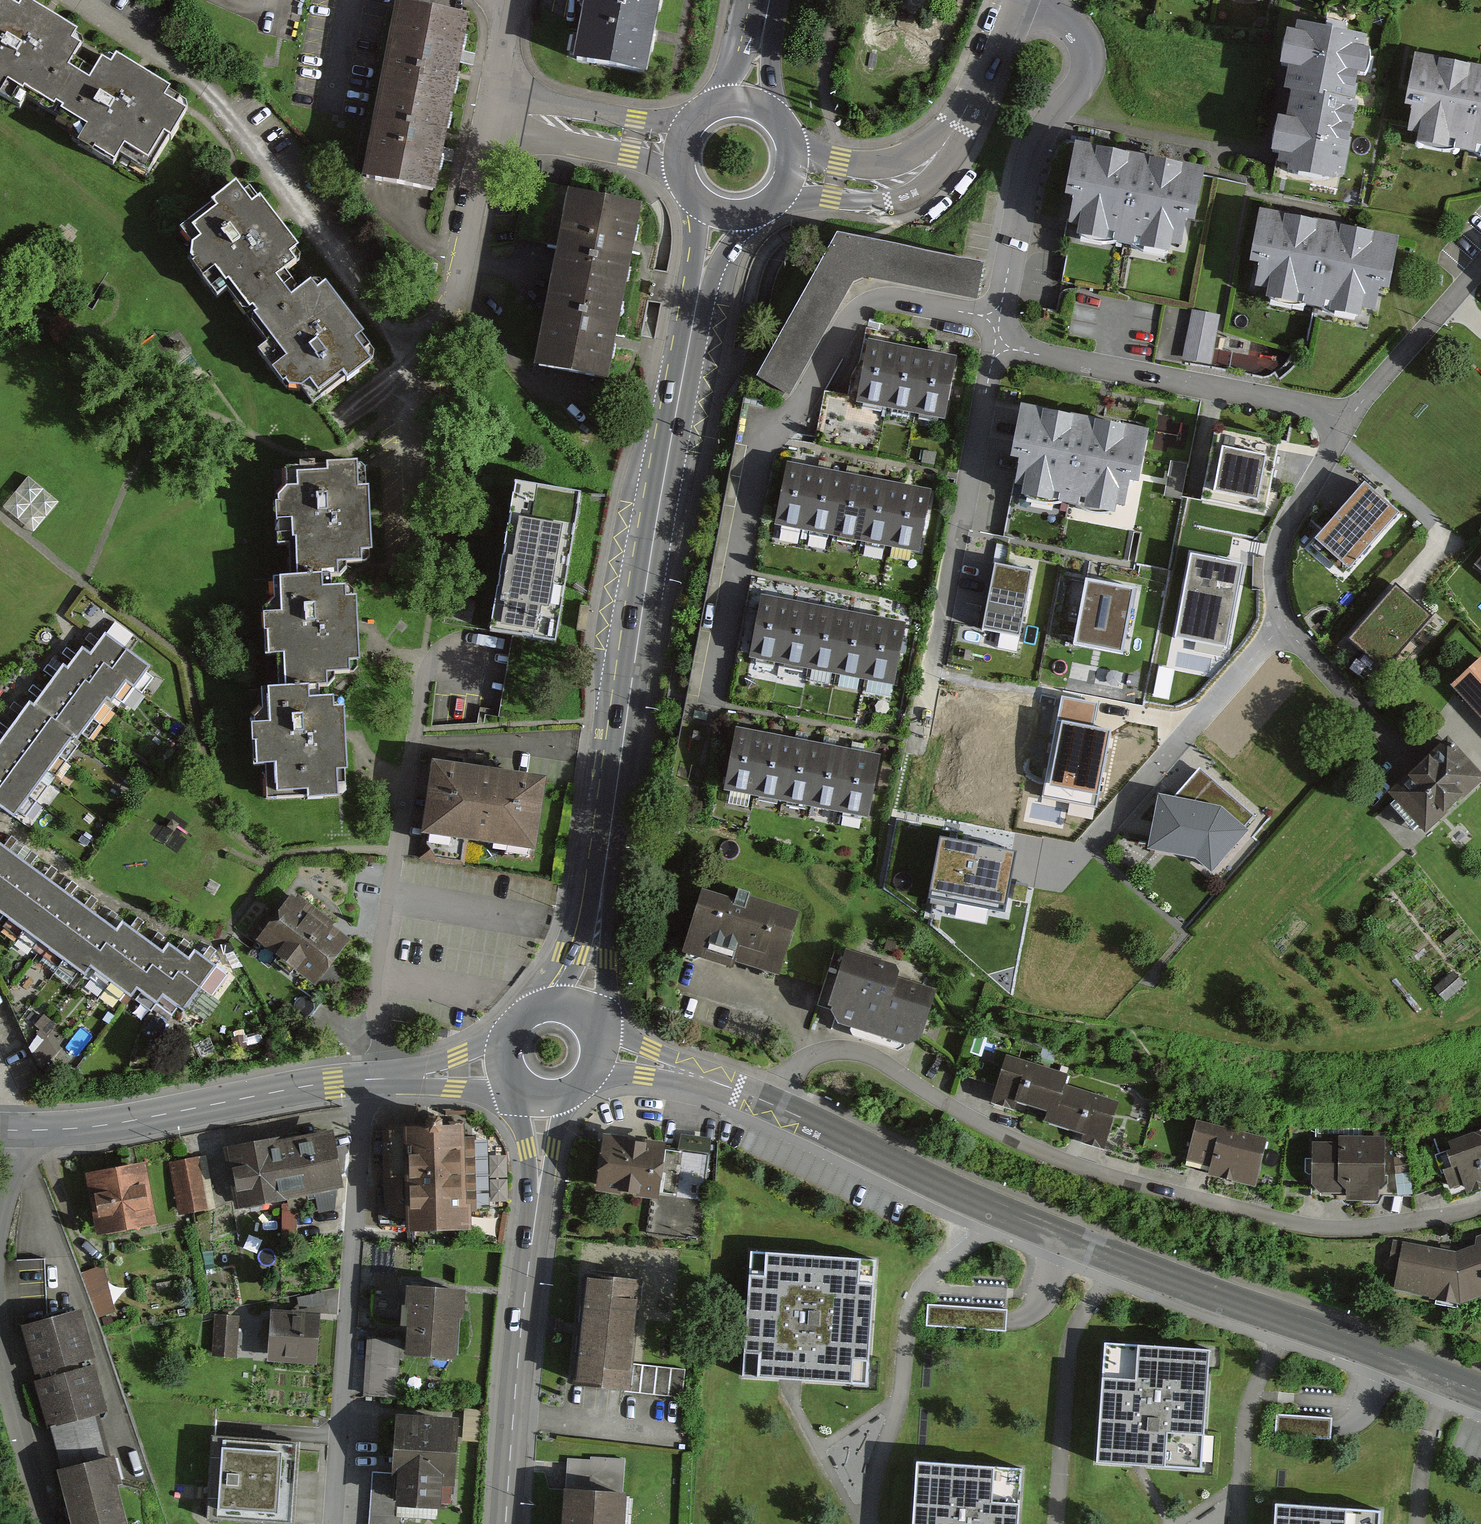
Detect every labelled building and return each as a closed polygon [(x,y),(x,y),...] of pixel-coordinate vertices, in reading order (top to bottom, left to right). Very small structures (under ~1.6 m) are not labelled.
[(31,92),(61,109),(87,66),(77,60),(85,46),(76,41),(82,31),(29,0),(27,0),(23,8),(10,0),(0,0),(0,92),(23,106),(31,92)] [(412,0),(403,0),(385,84),(457,99),(476,14),(412,0)] [(663,0),(585,0),(574,63),(649,77),(656,35),(663,0)] [(1276,174),(1340,185),(1354,104),(1350,103),(1360,43),(1290,31),(1288,45),(1278,43),(1273,73),(1282,75),(1278,101),(1288,102),(1276,174)] [(193,112),(170,98),(175,89),(121,57),(116,65),(107,59),(98,73),(87,66),(61,109),(91,127),(82,142),(118,164),(128,147),(153,162),(169,135),(177,140),(193,112)] [(1408,116),(1405,135),(1415,150),(1480,163),(1480,79),(1410,66),(1402,115),(1408,116)] [(438,189),(457,99),(385,84),(366,174),(438,189)] [(1075,221),(1189,245),(1195,214),(1203,216),(1214,164),(1084,136),(1073,188),(1082,190),(1075,221)] [(645,203),(528,180),(516,238),(558,247),(553,276),(627,291),(645,203)] [(298,261),(292,252),(302,244),(263,193),(253,201),(238,182),(180,226),(192,243),(190,258),(217,296),(227,288),(240,305),(248,315),(294,281),(286,270),(298,261)] [(1410,234),(1266,210),(1258,259),(1266,261),(1262,285),(1386,306),(1390,283),(1402,285),(1410,234)] [(988,260),(840,230),(763,376),(796,393),(860,271),(980,296),(988,260)] [(609,381),(627,291),(553,276),(534,366),(609,381)] [(313,281),(301,290),(294,281),(248,315),(269,342),(260,349),(287,386),(304,388),(317,406),(375,362),(358,340),(367,333),(329,282),(319,289),(313,281)] [(1212,364),(1223,314),(1195,308),(1184,358),(1212,364)] [(900,348),(872,343),(860,403),(888,408),(900,348)] [(928,353),(900,348),(888,408),(916,414),(928,353)] [(955,359),(928,353),(916,414),(944,419),(955,359)] [(1147,434),(1021,412),(1012,464),(1019,466),(1014,492),(1126,511),(1130,487),(1137,488),(1147,434)] [(1278,442),(1217,430),(1203,501),(1264,513),(1278,442)] [(286,469),(287,490),(279,503),(281,546),(291,545),(293,579),(342,576),(341,565),(364,564),(363,553),(376,552),(372,487),(361,488),(360,464),(286,469)] [(825,473),(796,467),(783,529),(812,535),(825,473)] [(854,479),(825,473),(812,535),(841,541),(854,479)] [(882,485),(854,479),(841,541),(869,547),(882,485)] [(558,644),(583,494),(518,483),(492,633),(558,644)] [(911,491),(882,485),(869,547),(898,553),(911,491)] [(1365,487),(1313,544),(1344,572),(1396,516),(1365,487)] [(940,497),(911,491),(898,553),(927,559),(940,497)] [(1243,563),(1191,553),(1174,637),(1227,647),(1243,563)] [(1030,572),(995,566),(984,629),(1019,636),(1030,572)] [(282,691),(332,689),(331,675),(355,674),(354,665),(362,665),(360,600),(351,600),(351,590),(336,590),(336,578),(293,579),(276,580),(277,599),(267,616),(268,658),(281,657),(282,691)] [(1135,592),(1087,584),(1076,647),(1124,655),(1135,592)] [(1395,590),(1351,641),(1384,670),(1428,619),(1395,590)] [(793,601),(764,596),(753,658),(781,664),(793,601)] [(822,607),(793,601),(781,664),(810,669),(822,607)] [(850,612),(822,607),(810,669),(839,674),(850,612)] [(879,617),(850,612),(839,674),(867,680),(879,617)] [(908,623),(879,617),(867,680),(896,685),(908,623)] [(106,638),(92,658),(126,683),(133,688),(148,668),(106,638)] [(111,703),(126,683),(92,658),(83,652),(68,672),(106,699),(111,703)] [(1455,688),(1480,716),(1480,664),(1455,688)] [(50,688),(92,719),(106,699),(68,672),(64,669),(50,688)] [(92,719),(50,688),(35,709),(73,737),(77,740),(92,719)] [(337,713),(337,703),(322,704),(322,691),(264,693),(264,713),(258,728),(259,770),(267,770),(268,802),(312,801),(312,804),(342,803),(342,788),(349,788),(348,777),(350,777),(348,712),(337,713)] [(1097,702),(1061,695),(1042,796),(1096,806),(1110,729),(1093,726),(1097,702)] [(58,757),(73,737),(35,709),(29,705),(14,725),(58,757)] [(58,757),(14,725),(0,744),(0,747),(43,778),(58,757)] [(767,734),(739,729),(727,790),(755,796),(767,734)] [(796,740),(767,734),(755,796),(784,801),(796,740)] [(824,745),(796,740),(784,801),(812,807),(824,745)] [(853,751),(824,745),(812,807),(841,812),(853,751)] [(43,778),(0,747),(0,779),(28,799),(43,778)] [(1480,783),(1448,747),(1393,798),(1426,833),(1480,783)] [(548,779),(468,767),(469,756),(432,751),(429,772),(435,772),(422,857),(464,864),(468,841),(537,852),(548,779)] [(881,756),(853,751),(841,812),(869,818),(881,756)] [(1254,817),(1199,769),(1172,800),(1159,798),(1148,852),(1195,862),(1211,876),(1248,833),(1243,829),(1254,817)] [(28,799),(0,779),(0,811),(13,820),(28,799)] [(1012,855),(946,841),(934,896),(1000,910),(1012,855)] [(230,976),(209,961),(204,968),(184,953),(177,962),(138,933),(132,941),(10,851),(0,865),(0,910),(100,984),(107,975),(147,1005),(152,998),(172,1012),(178,1005),(198,1020),(230,976)] [(684,956),(735,972),(738,965),(783,980),(804,914),(740,893),(737,901),(705,891),(684,956)] [(323,994),(359,946),(297,901),(280,925),(270,918),(252,942),(323,994)] [(939,992),(901,981),(905,969),(837,949),(821,1002),(837,1009),(856,1037),(900,1050),(924,1041),(939,992)] [(1046,1121),(1056,1124),(1071,1073),(1008,1054),(998,1086),(997,1086),(992,1102),(1017,1109),(1019,1101),(1050,1110),(1046,1121)] [(1056,1124),(1084,1132),(1081,1142),(1104,1149),(1106,1140),(1108,1140),(1119,1101),(1068,1086),(1056,1124)] [(1256,1186),(1267,1137),(1226,1128),(1226,1125),(1197,1118),(1187,1164),(1212,1170),(1210,1176),(1256,1186)] [(385,1215),(407,1215),(408,1235),(472,1233),(469,1138),(465,1138),(465,1121),(382,1124),(385,1215)] [(1457,1165),(1443,1170),(1450,1190),(1463,1185),(1467,1195),(1480,1190),(1480,1129),(1448,1140),(1457,1165)] [(331,1131),(274,1143),(286,1203),(288,1214),(344,1203),(342,1192),(344,1192),(331,1131)] [(1339,1141),(1312,1141),(1312,1193),(1343,1193),(1343,1202),(1382,1202),(1382,1193),(1414,1193),(1414,1141),(1385,1141),(1385,1135),(1339,1134),(1339,1141)] [(597,1194),(648,1200),(643,1237),(701,1244),(713,1141),(681,1137),(679,1155),(661,1153),(663,1144),(604,1137),(597,1194)] [(236,1214),(286,1203),(274,1143),(224,1153),(236,1214)] [(206,1157),(171,1163),(180,1216),(215,1210),(206,1157)] [(155,1227),(145,1164),(86,1174),(96,1237),(155,1227)] [(1480,1294),(1480,1235),(1476,1237),(1479,1244),(1456,1251),(1393,1239),(1387,1267),(1398,1269),(1394,1289),(1459,1302),(1480,1294)] [(877,1255),(748,1245),(741,1369),(867,1380),(877,1255)] [(87,1270),(94,1317),(117,1313),(109,1266),(87,1270)] [(645,1287),(585,1281),(574,1389),(634,1396),(645,1287)] [(405,1362),(458,1365),(461,1325),(463,1325),(465,1295),(407,1291),(405,1320),(408,1320),(405,1362)] [(316,1366),(321,1315),(272,1311),(267,1361),(316,1366)] [(51,1437),(108,1419),(91,1368),(94,1367),(77,1314),(21,1332),(38,1384),(34,1386),(51,1437)] [(240,1317),(217,1316),(214,1357),(238,1358),(240,1317)] [(1212,1337),(1094,1330),(1087,1459),(1202,1464),(1212,1337)] [(399,1339),(368,1337),(364,1397),(395,1399),(399,1339)] [(396,1513),(441,1515),(442,1489),(457,1490),(460,1422),(396,1419),(393,1488),(397,1488),(396,1513)] [(95,1424),(51,1437),(63,1479),(107,1466),(95,1424)] [(299,1442),(213,1436),(207,1519),(281,1523),(293,1523),(299,1442)] [(910,1448),(905,1523),(1022,1523),(1027,1455),(910,1448)] [(568,1460),(564,1523),(622,1523),(626,1460),(591,1458),(591,1461),(568,1460)] [(55,1481),(65,1523),(125,1523),(112,1468),(55,1481)] [(1268,1492),(1266,1523),(1384,1523),(1386,1499),(1268,1492)]
